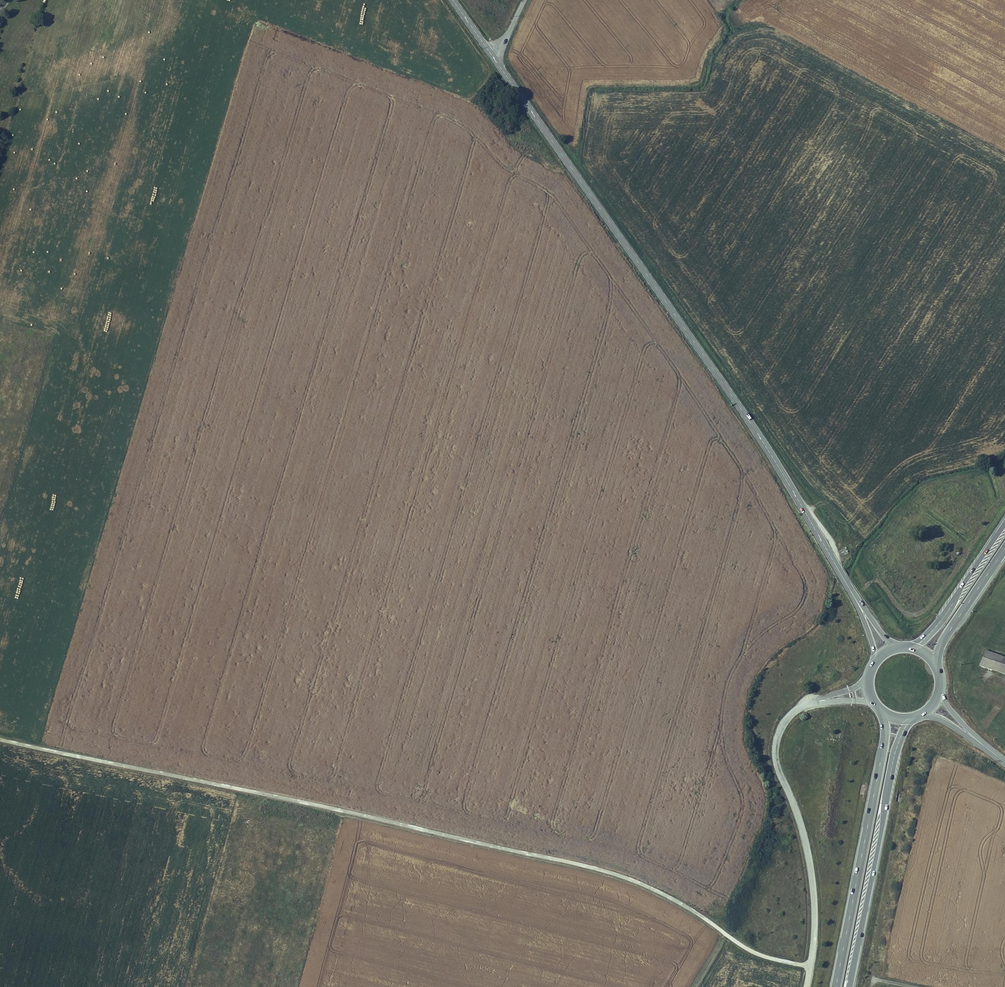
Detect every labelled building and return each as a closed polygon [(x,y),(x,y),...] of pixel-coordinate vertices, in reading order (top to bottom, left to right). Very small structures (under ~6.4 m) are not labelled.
[(842,556),(848,553),(845,547),(839,551),(842,556)] [(986,651),(980,666),(1004,674),(1004,658),(986,651)]
